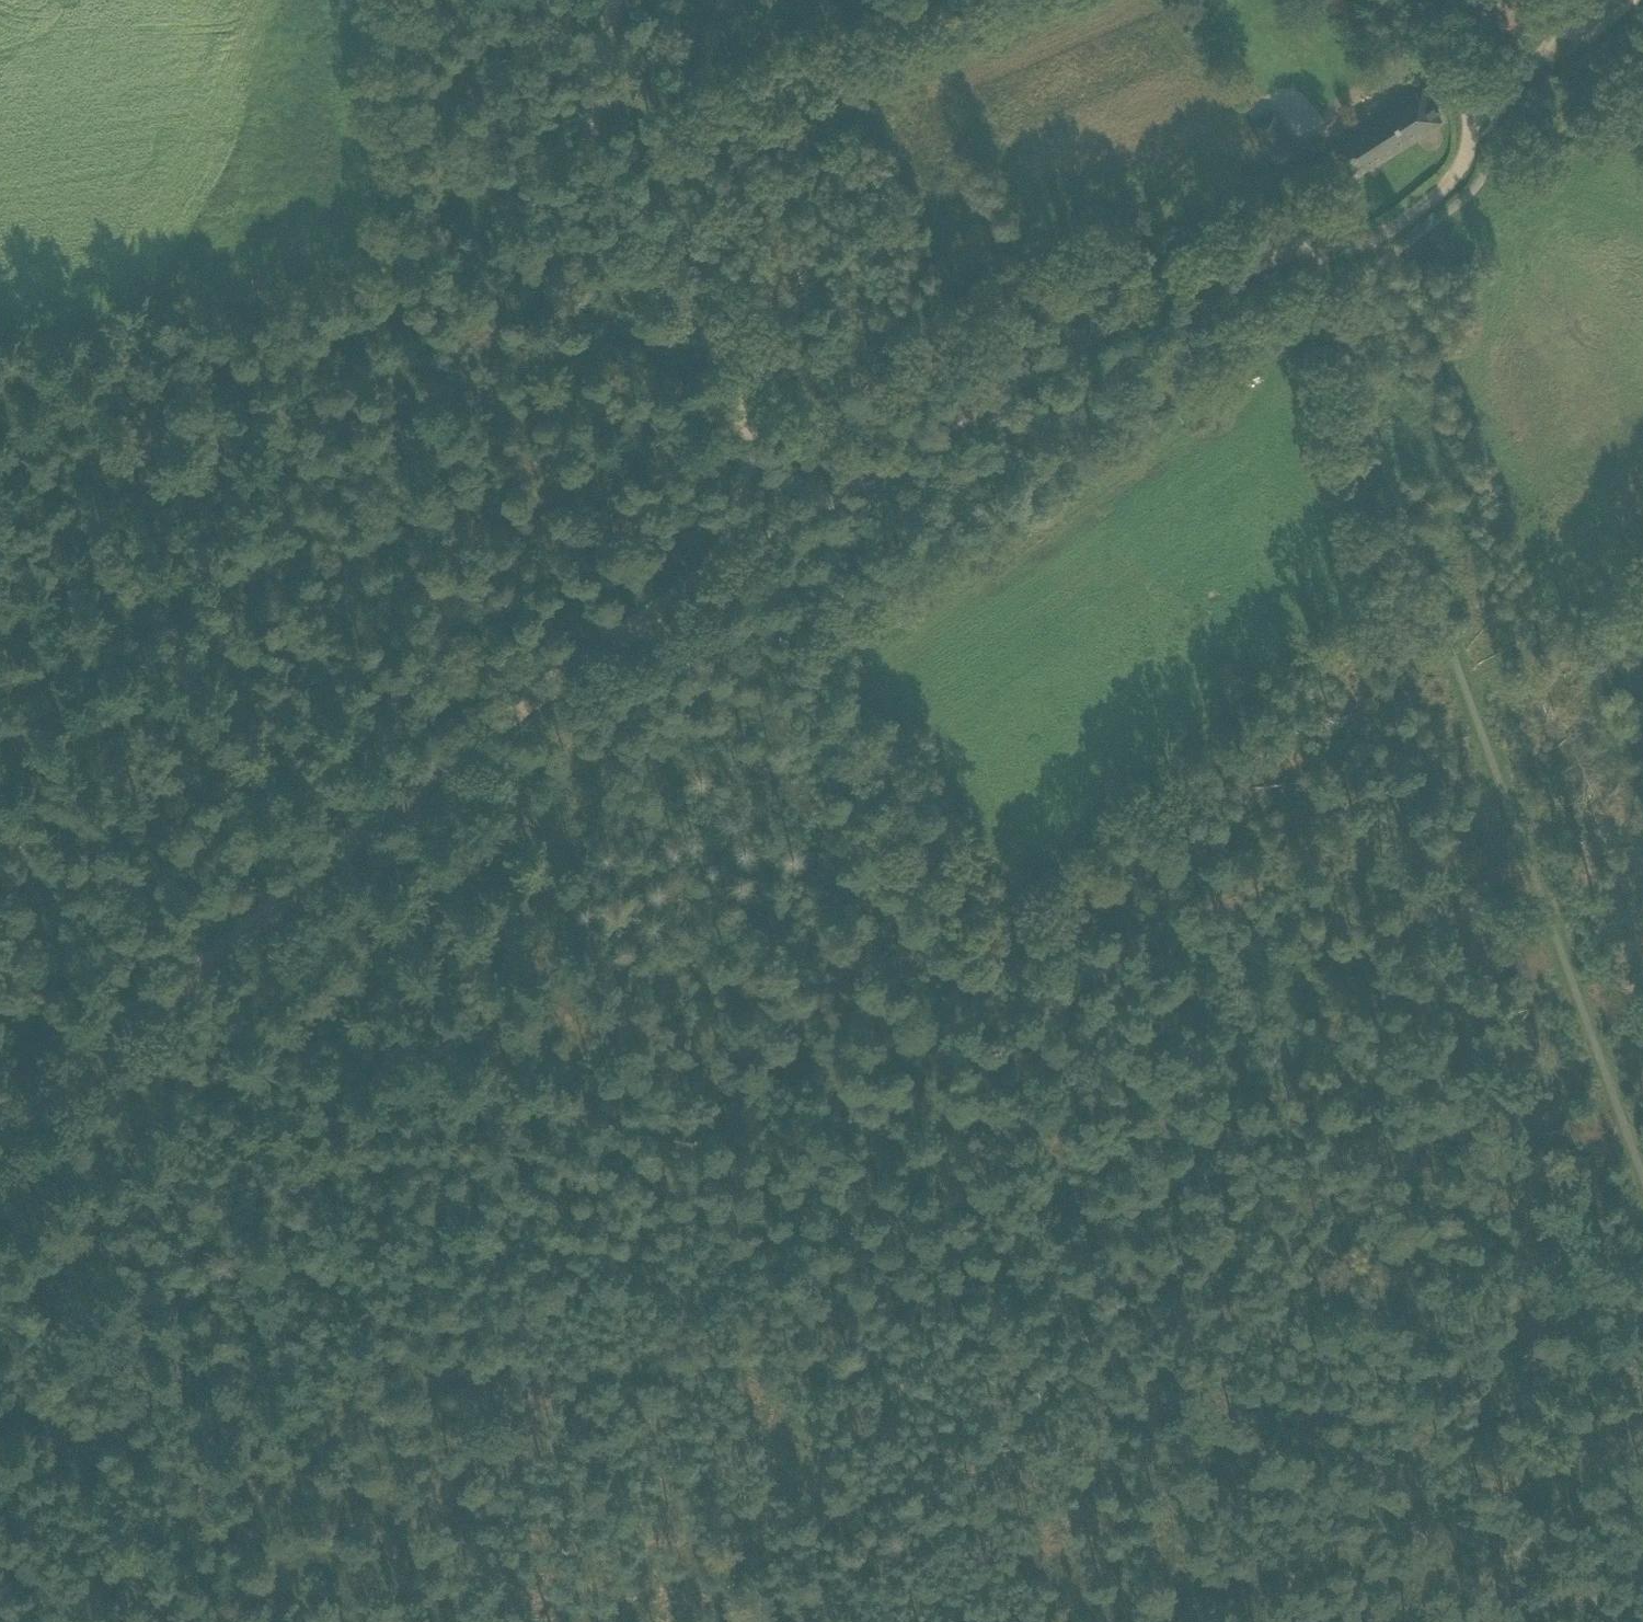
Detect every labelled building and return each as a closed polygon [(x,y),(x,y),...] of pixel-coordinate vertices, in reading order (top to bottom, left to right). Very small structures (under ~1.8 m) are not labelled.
[(1422,89),(1334,146),(1355,179),(1445,124),(1422,89)] [(1299,150),(1276,112),(1250,128),(1273,166),(1299,150)]
